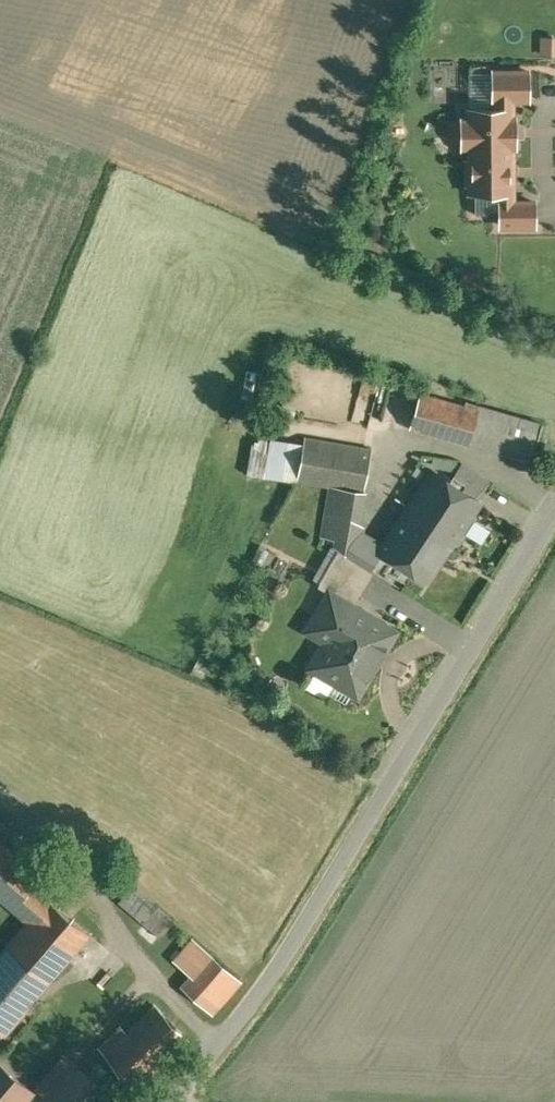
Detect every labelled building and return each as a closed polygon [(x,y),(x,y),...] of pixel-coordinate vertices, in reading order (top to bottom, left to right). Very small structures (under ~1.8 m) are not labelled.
[(498,99),(513,99),(531,99),(530,72),(493,72),(493,99),(498,99)] [(513,119),(513,99),(498,99),(498,108),(470,108),(470,120),(462,120),(462,147),(471,147),(471,162),(467,162),(468,183),(476,183),(476,214),(500,214),(500,202),(513,202),(513,179),(511,179),(511,164),(513,164),(513,146),(517,146),(517,119),(513,119)] [(513,202),(500,202),(500,214),(500,224),(537,224),(537,202),(513,202)] [(479,410),(421,394),(411,427),(470,444),(479,410)] [(372,450),(308,438),(300,480),(364,492),(372,450)] [(433,471),(384,547),(432,578),(481,503),(433,471)] [(393,628),(354,603),(373,568),(342,549),(321,583),(333,591),(319,614),(341,627),(318,665),(314,662),(312,665),(337,679),(336,681),(359,694),(378,662),(374,659),(393,628)] [(0,843),(0,895),(30,920),(48,900),(31,886),(39,876),(0,843)] [(155,911),(130,890),(120,902),(145,923),(156,911),(155,911)] [(0,956),(0,1030),(6,1035),(36,1000),(36,999),(91,934),(49,899),(48,900),(30,920),(0,956)] [(174,922),(158,907),(155,911),(156,911),(145,923),(161,937),(174,922)] [(241,981),(194,939),(174,962),(194,979),(185,989),(212,1014),(241,981)] [(157,1006),(105,1056),(137,1089),(155,1071),(156,1071),(189,1039),(157,1006)] [(66,1057),(40,1087),(51,1096),(77,1066),(66,1057)] [(0,1065),(0,1101),(24,1101),(32,1092),(0,1065)] [(51,1096),(58,1101),(86,1101),(100,1086),(77,1066),(51,1096)]
